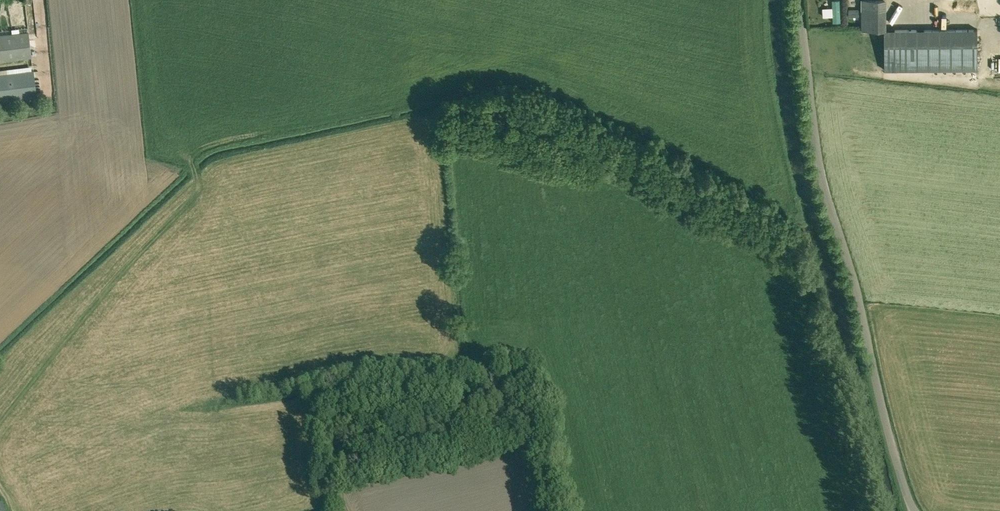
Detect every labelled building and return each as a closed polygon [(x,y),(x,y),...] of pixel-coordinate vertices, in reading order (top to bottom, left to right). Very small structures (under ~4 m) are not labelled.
[(832,0),(833,23),(841,22),(840,0),(839,0),(832,0)] [(861,30),(883,30),(883,70),(976,70),(978,70),(977,29),(886,29),(886,0),(860,0),(861,30)] [(831,8),(823,9),(823,17),(832,16),(831,8)] [(0,35),(0,61),(31,57),(28,32),(0,35)] [(0,75),(0,101),(36,96),(33,71),(0,75)]
